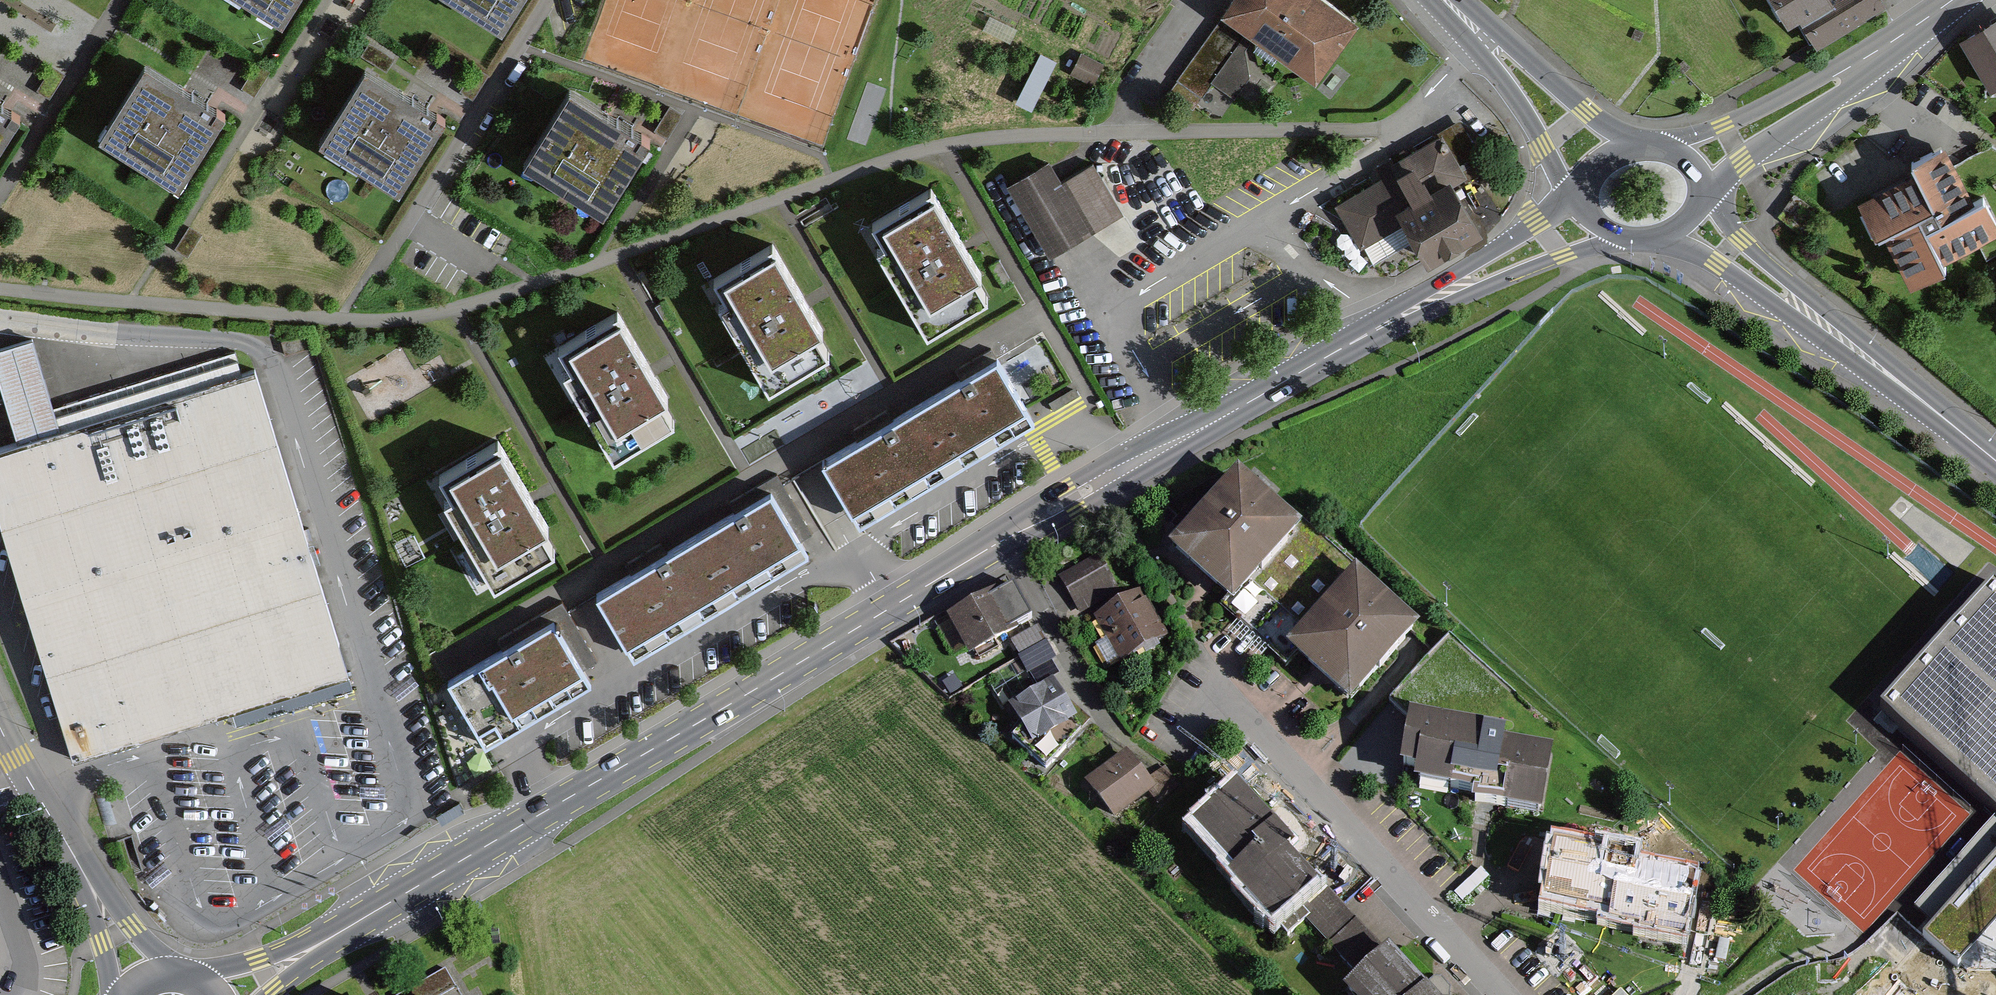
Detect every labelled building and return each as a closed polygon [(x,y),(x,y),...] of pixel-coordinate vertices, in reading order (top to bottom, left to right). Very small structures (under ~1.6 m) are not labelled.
[(297,0),(244,0),(282,24),(297,0)] [(520,0),(456,0),(501,29),(520,0)] [(1225,13),(1316,82),(1358,28),(1321,0),(1235,0),(1225,13)] [(1774,23),(1795,12),(1813,45),(1880,8),(1875,0),(1762,0),(1774,23)] [(1960,39),(1990,85),(1995,81),(1995,17),(1960,39)] [(1205,41),(1173,89),(1222,120),(1253,73),(1205,41)] [(1041,51),(1018,101),(1034,109),(1057,58),(1041,51)] [(179,188),(226,114),(146,64),(99,138),(179,188)] [(399,192),(446,117),(365,67),(318,141),(399,192)] [(650,138),(570,88),(523,163),(603,213),(650,138)] [(20,116),(0,103),(0,148),(20,116)] [(1392,177),(1339,208),(1360,244),(1385,229),(1407,268),(1471,231),(1443,184),(1489,157),(1465,116),(1384,163),(1392,177)] [(1863,202),(1901,282),(1995,236),(1995,234),(1977,195),(1969,199),(1943,146),(1900,167),(1907,181),(1863,202)] [(1047,167),(1006,191),(1047,261),(1120,219),(1093,173),(1061,191),(1047,167)] [(962,240),(933,192),(860,235),(924,341),(998,297),(962,240)] [(808,306),(775,251),(706,292),(765,396),(836,353),(808,306)] [(1988,282),(1995,302),(1995,279),(1988,282)] [(652,376),(619,317),(551,358),(612,466),(679,423),(652,376)] [(0,451),(0,551),(68,764),(344,678),(248,375),(63,434),(35,345),(0,356),(0,383),(19,445),(0,451)] [(913,409),(947,468),(1031,418),(997,360),(913,409)] [(828,459),(863,517),(947,468),(913,409),(828,459)] [(532,504),(497,445),(430,483),(496,593),(561,553),(532,504)] [(1293,527),(1239,479),(1177,547),(1231,595),(1293,527)] [(805,553),(770,493),(685,542),(720,602),(805,553)] [(720,602),(685,542),(599,592),(634,652),(720,602)] [(1097,560),(1058,581),(1073,610),(1113,588),(1097,560)] [(1345,571),(1285,641),(1356,702),(1416,632),(1345,571)] [(1995,810),(1995,585),(1993,582),(1882,710),(1995,810)] [(988,594),(935,621),(954,657),(1007,630),(988,594)] [(1132,598),(1082,623),(1107,671),(1157,645),(1132,598)] [(543,620),(446,676),(489,744),(583,690),(543,620)] [(1035,632),(1007,645),(1021,674),(1048,661),(1035,632)] [(1044,684),(996,709),(1017,749),(1065,723),(1044,684)] [(476,774),(496,763),(452,688),(432,699),(476,774)] [(1503,735),(1413,721),(1404,777),(1417,779),(1417,783),(1478,792),(1476,802),(1540,812),(1549,753),(1502,746),(1503,735)] [(1117,758),(1076,788),(1103,825),(1142,795),(1151,807),(1176,789),(1162,770),(1139,787),(1117,758)] [(1221,797),(1172,841),(1261,938),(1309,894),(1221,797)] [(1925,935),(1967,970),(1995,969),(1995,855),(1925,935)] [(1535,857),(1524,915),(1617,931),(1615,940),(1681,951),(1693,885),(1535,857)] [(1336,994),(1415,994),(1379,956),(1336,994)] [(1967,970),(1969,994),(1995,994),(1995,969),(1967,970)]
